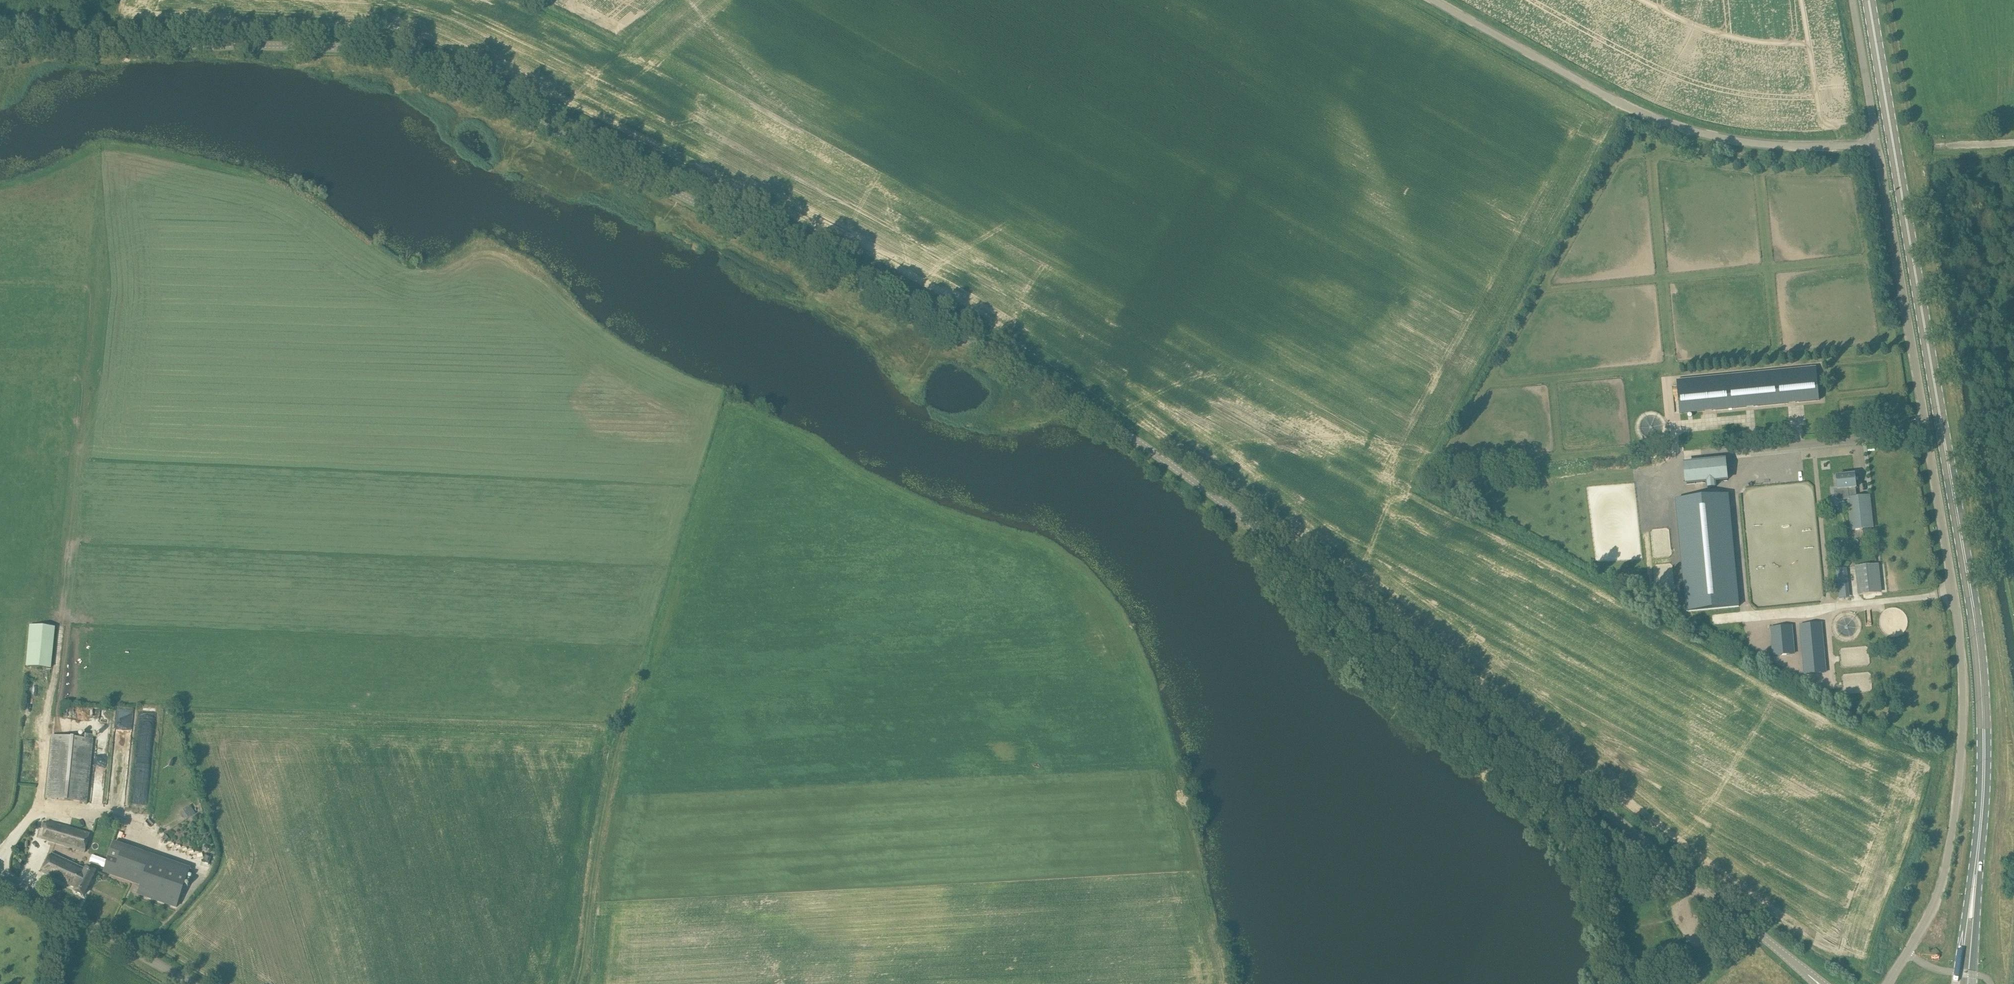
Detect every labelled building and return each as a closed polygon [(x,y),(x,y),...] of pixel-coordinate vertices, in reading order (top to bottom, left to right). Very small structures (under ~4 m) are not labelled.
[(1955,149),(1936,152),(1937,157),(1956,154),(1955,149)] [(1820,400),(1817,368),(1677,381),(1680,413),(1820,400)] [(1686,459),(1699,457),(1698,449),(1685,450),(1686,459)] [(1728,481),(1726,460),(1685,464),(1687,484),(1707,483),(1708,488),(1716,487),(1715,482),(1728,481)] [(1856,488),(1855,475),(1837,476),(1838,490),(1835,490),(1835,496),(1839,500),(1849,499),(1852,530),(1873,528),(1870,496),(1857,497),(1856,488)] [(1729,495),(1676,500),(1687,611),(1739,607),(1729,495)] [(1880,592),(1877,564),(1856,567),(1859,595),(1880,592)] [(1844,569),(1837,570),(1839,598),(1847,597),(1844,569)] [(1821,623),(1801,625),(1806,674),(1825,673),(1821,623)] [(55,627),(30,625),(26,666),(52,668),(55,627)] [(1791,626),(1771,627),(1774,656),(1794,654),(1791,626)] [(94,735),(84,734),(83,739),(53,736),(46,798),(87,802),(94,735)] [(183,810),(188,818),(195,814),(190,805),(183,810)] [(90,834),(47,821),(42,839),(85,852),(90,834)] [(114,843),(104,871),(142,884),(138,894),(177,907),(190,869),(114,843)] [(85,870),(52,853),(42,873),(75,889),(74,891),(84,896),(96,871),(87,867),(85,870)]
